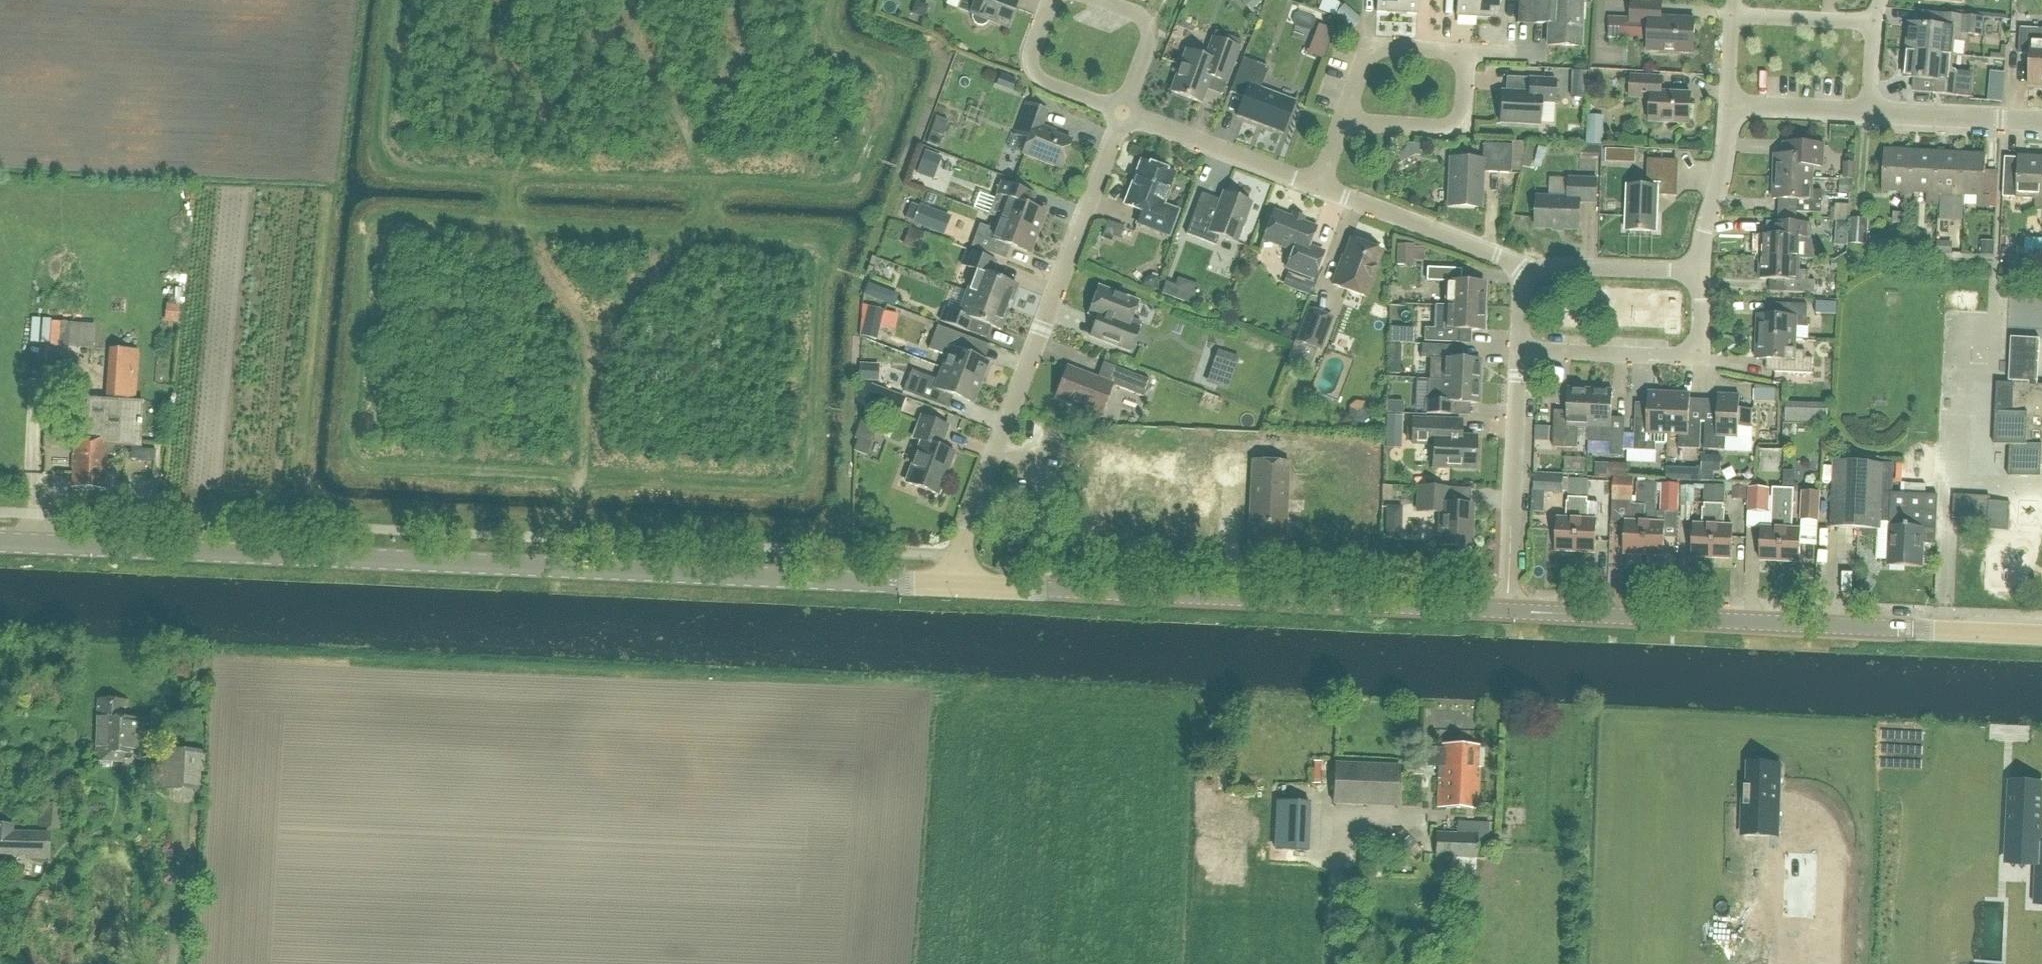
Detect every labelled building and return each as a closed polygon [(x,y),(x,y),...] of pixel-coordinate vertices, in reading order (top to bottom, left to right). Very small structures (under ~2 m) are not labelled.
[(989,22),(1006,28),(1017,1),(1013,0),(975,0),(969,14),(971,15),(971,16),(971,18),(971,20),(971,22),(972,23),(973,24),(974,26),(976,26),(978,27),(979,27),(981,27),(983,27),(984,26),(986,26),(987,24),(988,23),(989,22)] [(1396,14),(1397,0),(1376,0),(1375,12),(1396,14)] [(1417,15),(1418,0),(1397,0),(1396,14),(1417,15)] [(1476,18),(1477,0),(1456,0),(1455,17),(1476,18)] [(1476,18),(1497,19),(1498,0),(1477,0),(1476,18)] [(1532,24),(1548,24),(1547,46),(1579,48),(1581,3),(1563,2),(1563,0),(1533,0),(1532,24)] [(1632,2),(1631,25),(1649,25),(1648,52),(1693,54),(1695,20),(1661,18),(1662,3),(1632,2)] [(1342,5),(1336,15),(1356,28),(1363,19),(1342,5)] [(1909,24),(1907,51),(1952,55),(1954,40),(1964,41),(1965,35),(1981,36),(1983,19),(1942,15),(1941,27),(1909,24)] [(1317,25),(1307,49),(1326,56),(1335,32),(1317,25)] [(2041,88),(2041,42),(2040,42),(2041,30),(2020,29),(2018,55),(2030,56),(2029,87),(2041,88)] [(1170,92),(1200,104),(1213,68),(1229,74),(1241,42),(1215,32),(1205,58),(1185,51),(1170,92)] [(1951,71),(1952,55),(1907,51),(1904,78),(1935,81),(1934,95),(1971,99),(1973,74),(1951,71)] [(1243,99),(1236,117),(1282,134),(1294,102),(1259,90),(1267,68),(1263,67),(1242,59),(1229,94),(1243,99)] [(1650,123),(1689,124),(1691,95),(1661,93),(1662,78),(1631,77),(1630,98),(1651,99),(1650,123)] [(1554,104),(1555,80),(1528,79),(1527,93),(1501,92),(1499,124),(1539,126),(1540,103),(1554,104)] [(1025,104),(1013,135),(1027,140),(1022,155),(1060,170),(1071,141),(1048,133),(1049,130),(1041,127),(1047,112),(1025,104)] [(1774,155),(1773,178),(1813,179),(1814,167),(1824,168),(1825,145),(1800,144),(1784,143),(1783,156),(1774,155)] [(1510,174),(1511,146),(1482,145),(1482,161),(1450,160),(1447,207),(1480,208),(1482,173),(1510,174)] [(1908,193),(1910,151),(1884,150),(1882,192),(1902,193),(1901,204),(1914,204),(1915,194),(1908,193)] [(1933,195),(1935,152),(1910,151),(1908,193),(1915,194),(1927,194),(1926,205),(1940,206),(1940,195),(1933,195)] [(1958,196),(1960,154),(1935,152),(1933,195),(1940,195),(1940,206),(1939,219),(1964,220),(1965,196),(1958,196)] [(1984,194),(1986,155),(1960,154),(1958,196),(1965,196),(1977,197),(1977,207),(1990,208),(1991,194),(1984,194)] [(2041,200),(2041,195),(2041,158),(2018,157),(2017,173),(2004,172),(2003,198),(2036,200),(2035,210),(2041,211),(2041,200)] [(1658,196),(1677,196),(1678,162),(1648,161),(1647,187),(1628,186),(1626,231),(1656,233),(1658,196)] [(1124,206),(1141,212),(1137,225),(1168,236),(1177,212),(1162,206),(1174,175),(1141,162),(1124,206)] [(1813,192),(1813,179),(1773,178),(1772,200),(1798,201),(1797,213),(1822,214),(1823,192),(1813,192)] [(1537,198),(1536,228),(1579,230),(1580,202),(1596,203),(1597,181),(1569,180),(1569,199),(1537,198)] [(998,219),(1036,234),(1044,213),(1025,205),(1029,194),(1000,183),(993,203),(1003,207),(998,219)] [(1198,201),(1185,235),(1215,246),(1218,237),(1236,244),(1251,204),(1223,193),(1217,209),(1198,201)] [(944,235),(950,221),(924,210),(918,224),(944,235)] [(1263,240),(1292,252),(1286,269),(1313,280),(1323,253),(1308,248),(1315,228),(1273,212),(1263,240)] [(1851,218),(1849,244),(1867,245),(1869,220),(1851,218)] [(1036,234),(998,219),(994,231),(979,225),(971,247),(1005,260),(1009,247),(1029,254),(1036,234)] [(1761,235),(1760,258),(1800,259),(1800,247),(1810,247),(1811,226),(1773,224),(1773,236),(1761,235)] [(2026,238),(2027,256),(2041,256),(2041,238),(2026,238)] [(1364,298),(1381,253),(1350,241),(1340,268),(1338,267),(1331,286),(1364,298)] [(1400,260),(1423,262),(1425,245),(1401,242),(1400,260)] [(967,293),(1006,308),(1009,301),(1011,302),(1016,287),(988,276),(993,261),(966,251),(961,266),(975,272),(967,293)] [(1799,271),(1800,259),(1760,258),(1759,280),(1784,281),(1784,293),(1815,294),(1815,282),(1809,282),(1809,272),(1799,271)] [(1446,283),(1445,306),(1483,308),(1484,284),(1460,283),(1461,270),(1426,269),(1426,282),(1446,283)] [(1138,303),(1098,287),(1087,316),(1103,321),(1095,340),(1129,353),(1140,324),(1131,320),(1138,303)] [(891,307),(896,295),(881,288),(876,301),(891,307)] [(1006,308),(967,293),(958,315),(944,309),(939,322),(967,332),(972,320),(1000,331),(1005,316),(1003,315),(1006,308)] [(183,303),(168,303),(167,321),(182,322),(183,303)] [(1758,316),(1757,338),(1796,340),(1797,327),(1807,328),(1808,306),(1777,304),(1776,316),(1758,316)] [(1482,331),(1483,308),(1445,306),(1445,307),(1435,307),(1434,330),(1424,329),(1423,342),(1458,344),(1458,331),(1482,331)] [(1304,346),(1320,352),(1332,318),(1307,309),(1294,344),(1292,344),(1285,366),(1306,373),(1309,363),(1299,359),(1304,346)] [(60,320),(59,347),(97,349),(98,322),(60,320)] [(942,369),(980,384),(988,363),(968,355),(972,344),(939,332),(935,343),(949,349),(942,369)] [(1796,352),(1796,340),(1757,338),(1756,360),(1775,361),(1774,373),(1812,374),(1813,359),(1806,359),(1806,352),(1796,352)] [(2037,386),(2040,340),(2011,338),(2009,382),(2013,382),(2013,384),(1997,383),(1994,445),(2009,446),(2008,477),(2041,479),(2041,463),(2041,386),(2037,386)] [(1430,359),(1429,380),(1478,382),(1480,360),(1457,359),(1457,347),(1420,345),(1420,359),(1430,359)] [(112,349),(110,397),(121,398),(130,398),(132,350),(112,349)] [(1216,354),(1214,368),(1238,372),(1241,358),(1216,354)] [(1111,385),(1067,368),(1055,399),(1099,416),(1111,385)] [(903,393),(943,408),(948,395),(972,404),(980,384),(942,369),(937,381),(911,371),(903,393)] [(1148,381),(1121,371),(1115,387),(1142,398),(1148,381)] [(1477,405),(1478,382),(1429,380),(1429,381),(1427,381),(1425,415),(1449,416),(1450,403),(1477,405)] [(899,417),(906,398),(878,387),(871,406),(899,417)] [(1591,390),(1568,389),(1567,412),(1554,411),(1553,448),(1567,448),(1577,449),(1578,428),(1589,428),(1591,390)] [(1613,391),(1591,390),(1589,428),(1589,443),(1612,444),(1611,457),(1623,457),(1625,419),(1612,419),(1613,391)] [(1657,435),(1668,436),(1669,393),(1648,393),(1647,420),(1635,420),(1634,447),(1628,447),(1628,463),(1656,465),(1657,435)] [(1690,394),(1669,393),(1668,436),(1679,436),(1678,449),(1700,450),(1701,422),(1689,422),(1690,394)] [(1705,422),(1704,450),(1726,451),(1726,438),(1738,439),(1739,428),(1751,429),(1751,410),(1739,410),(1740,396),(1718,395),(1717,423),(1705,422)] [(1811,413),(1811,396),(1802,396),(1802,413),(1811,413)] [(137,424),(138,407),(122,406),(122,424),(137,424)] [(89,408),(88,425),(120,427),(122,411),(89,408)] [(921,443),(906,484),(937,496),(944,479),(940,477),(949,452),(940,449),(947,427),(921,417),(913,440),(921,443)] [(1462,422),(1440,421),(1411,420),(1411,444),(1433,445),(1432,468),(1474,470),(1475,438),(1461,438),(1462,422)] [(108,442),(73,440),(72,471),(73,471),(72,489),(104,491),(105,469),(106,469),(108,442)] [(155,451),(131,449),(130,460),(155,462),(155,451)] [(1252,461),(1248,539),(1284,541),(1288,463),(1252,461)] [(1891,494),(1892,494),(1894,465),(1834,462),(1830,527),(1880,530),(1880,522),(1890,522),(1891,494)] [(1576,552),(1579,481),(1534,479),(1534,490),(1546,491),(1546,497),(1569,498),(1568,520),(1557,520),(1556,551),(1576,552)] [(1588,481),(1579,481),(1576,552),(1596,553),(1597,521),(1586,521),(1588,481)] [(1616,481),(1614,511),(1632,512),(1633,482),(1616,481)] [(1638,483),(1636,523),(1625,523),(1624,555),(1644,556),(1647,483),(1638,483)] [(1657,484),(1647,483),(1644,556),(1664,557),(1665,524),(1655,524),(1657,484)] [(1662,484),(1660,512),(1678,513),(1680,485),(1662,484)] [(1704,485),(1702,526),(1693,526),(1692,558),(1712,559),(1715,486),(1704,485)] [(1681,486),(1680,506),(1693,507),(1694,486),(1681,486)] [(1727,486),(1715,486),(1712,559),(1732,560),(1733,528),(1725,527),(1727,486)] [(1418,488),(1417,512),(1439,513),(1438,546),(1470,548),(1472,506),(1445,505),(1446,489),(1418,488)] [(1749,488),(1748,512),(1769,513),(1770,489),(1749,488)] [(1774,489),(1772,529),(1761,529),(1760,561),(1780,562),(1783,489),(1774,489)] [(1792,489),(1783,489),(1780,562),(1800,563),(1801,531),(1790,530),(1792,489)] [(1802,491),(1800,520),(1820,521),(1821,492),(1802,491)] [(1936,546),(1936,545),(1938,497),(1917,496),(1892,494),(1891,494),(1890,522),(1888,567),(1922,569),(1924,545),(1936,546)] [(1989,502),(1988,521),(1987,531),(2009,532),(2011,503),(1990,502),(1989,502)] [(1879,552),(1878,532),(1862,533),(1862,553),(1879,552)] [(97,763),(125,764),(143,765),(144,720),(125,720),(126,701),(99,700),(97,763)] [(1442,745),(1441,750),(1429,749),(1428,767),(1439,767),(1437,809),(1477,811),(1479,769),(1477,768),(1478,747),(1442,745)] [(191,755),(175,753),(165,753),(164,789),(189,790),(191,755)] [(1335,765),(1333,805),(1397,807),(1399,767),(1335,765)] [(1742,837),(1778,838),(1780,766),(1748,765),(1748,783),(1744,783),(1742,837)] [(2008,834),(2037,860),(2035,898),(2041,899),(2041,846),(2040,846),(2041,805),(2041,786),(2011,784),(2008,834)] [(28,857),(28,859),(50,860),(50,832),(14,832),(14,825),(0,825),(0,856),(28,857)] [(1476,860),(1477,835),(1436,833),(1434,858),(1476,860)] [(1817,855),(1785,854),(1783,918),(1815,919),(1817,855)]
